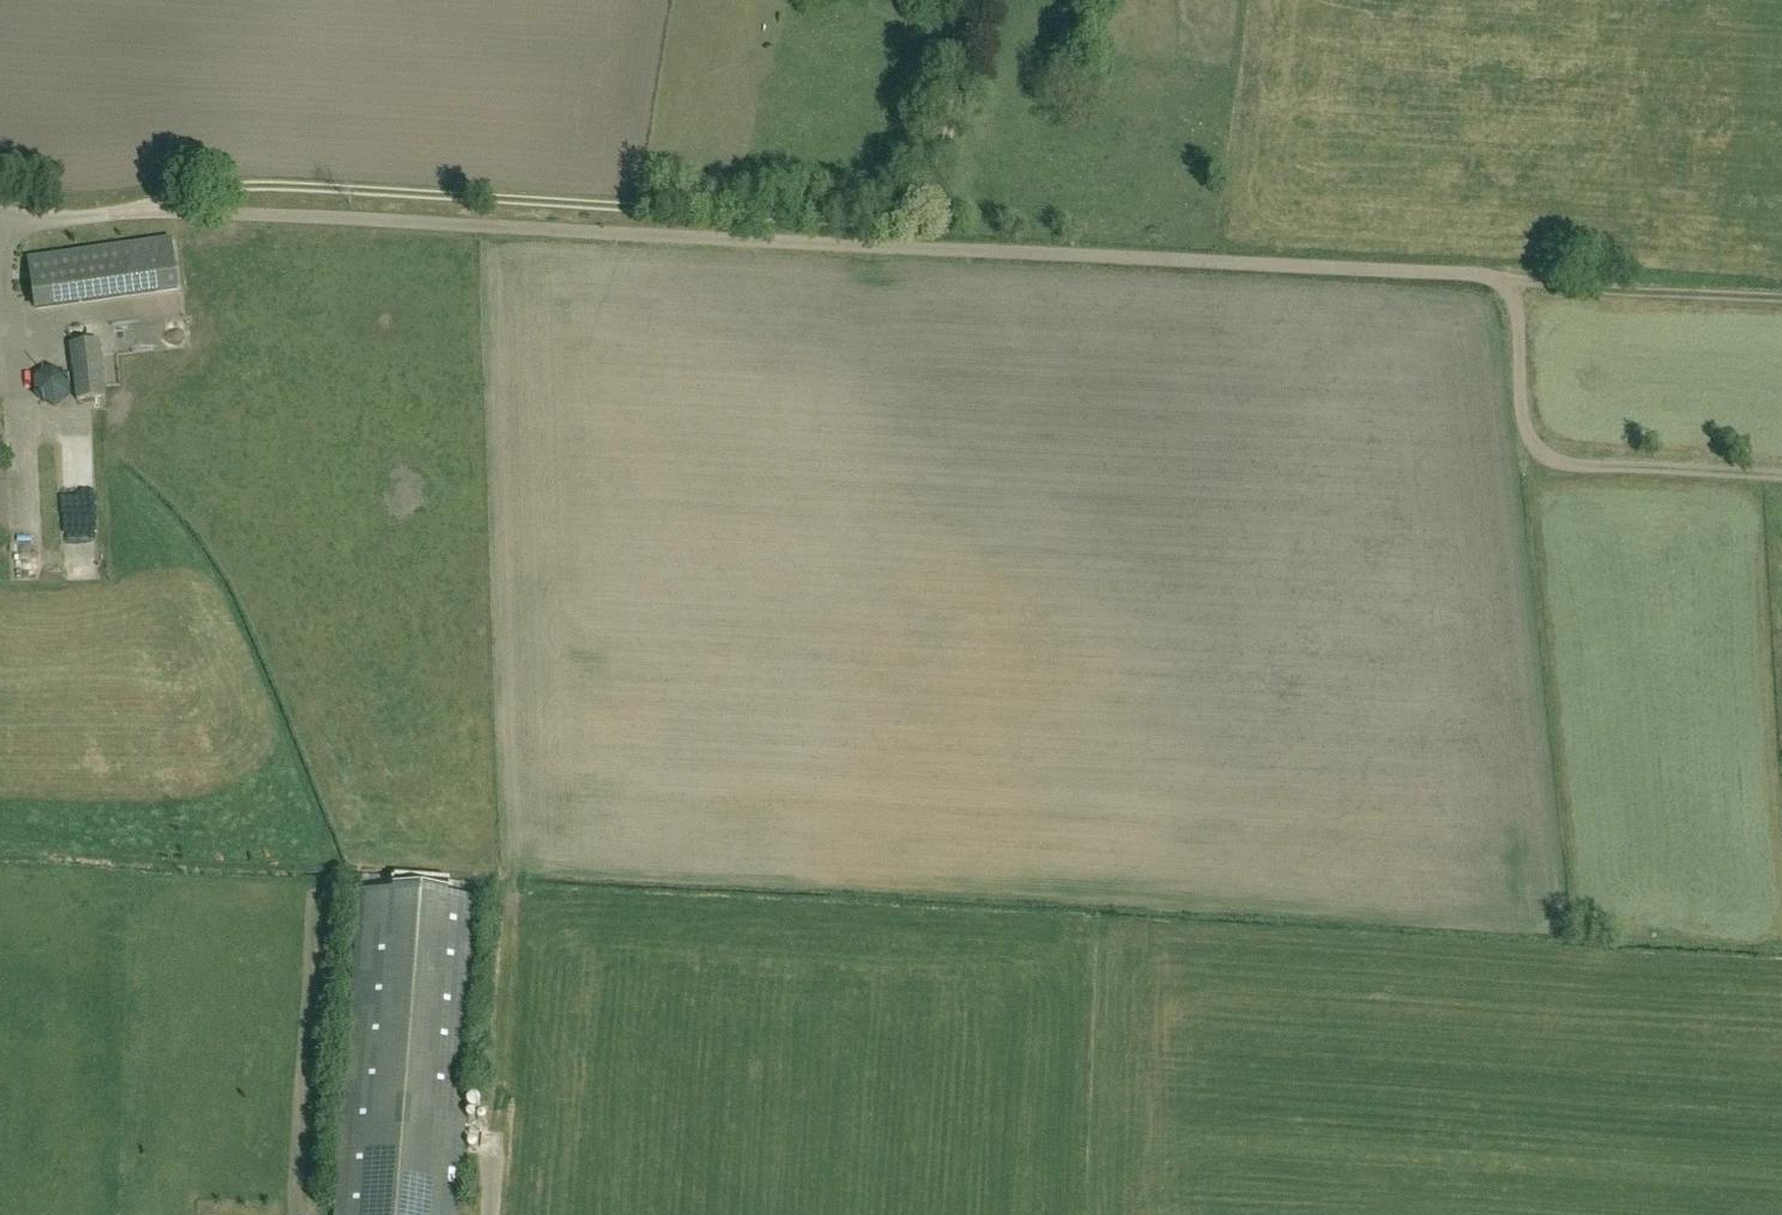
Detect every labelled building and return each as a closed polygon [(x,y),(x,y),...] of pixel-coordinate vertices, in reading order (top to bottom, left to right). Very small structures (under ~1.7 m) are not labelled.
[(29,259),(36,311),(179,291),(171,239),(29,259)] [(69,344),(76,400),(106,397),(99,340),(69,344)] [(33,376),(34,396),(53,406),(70,395),(68,375),(51,367),(33,376)] [(93,525),(63,526),(65,563),(94,562),(93,525)] [(480,903),(358,894),(334,1214),(457,1214),(480,903)]
